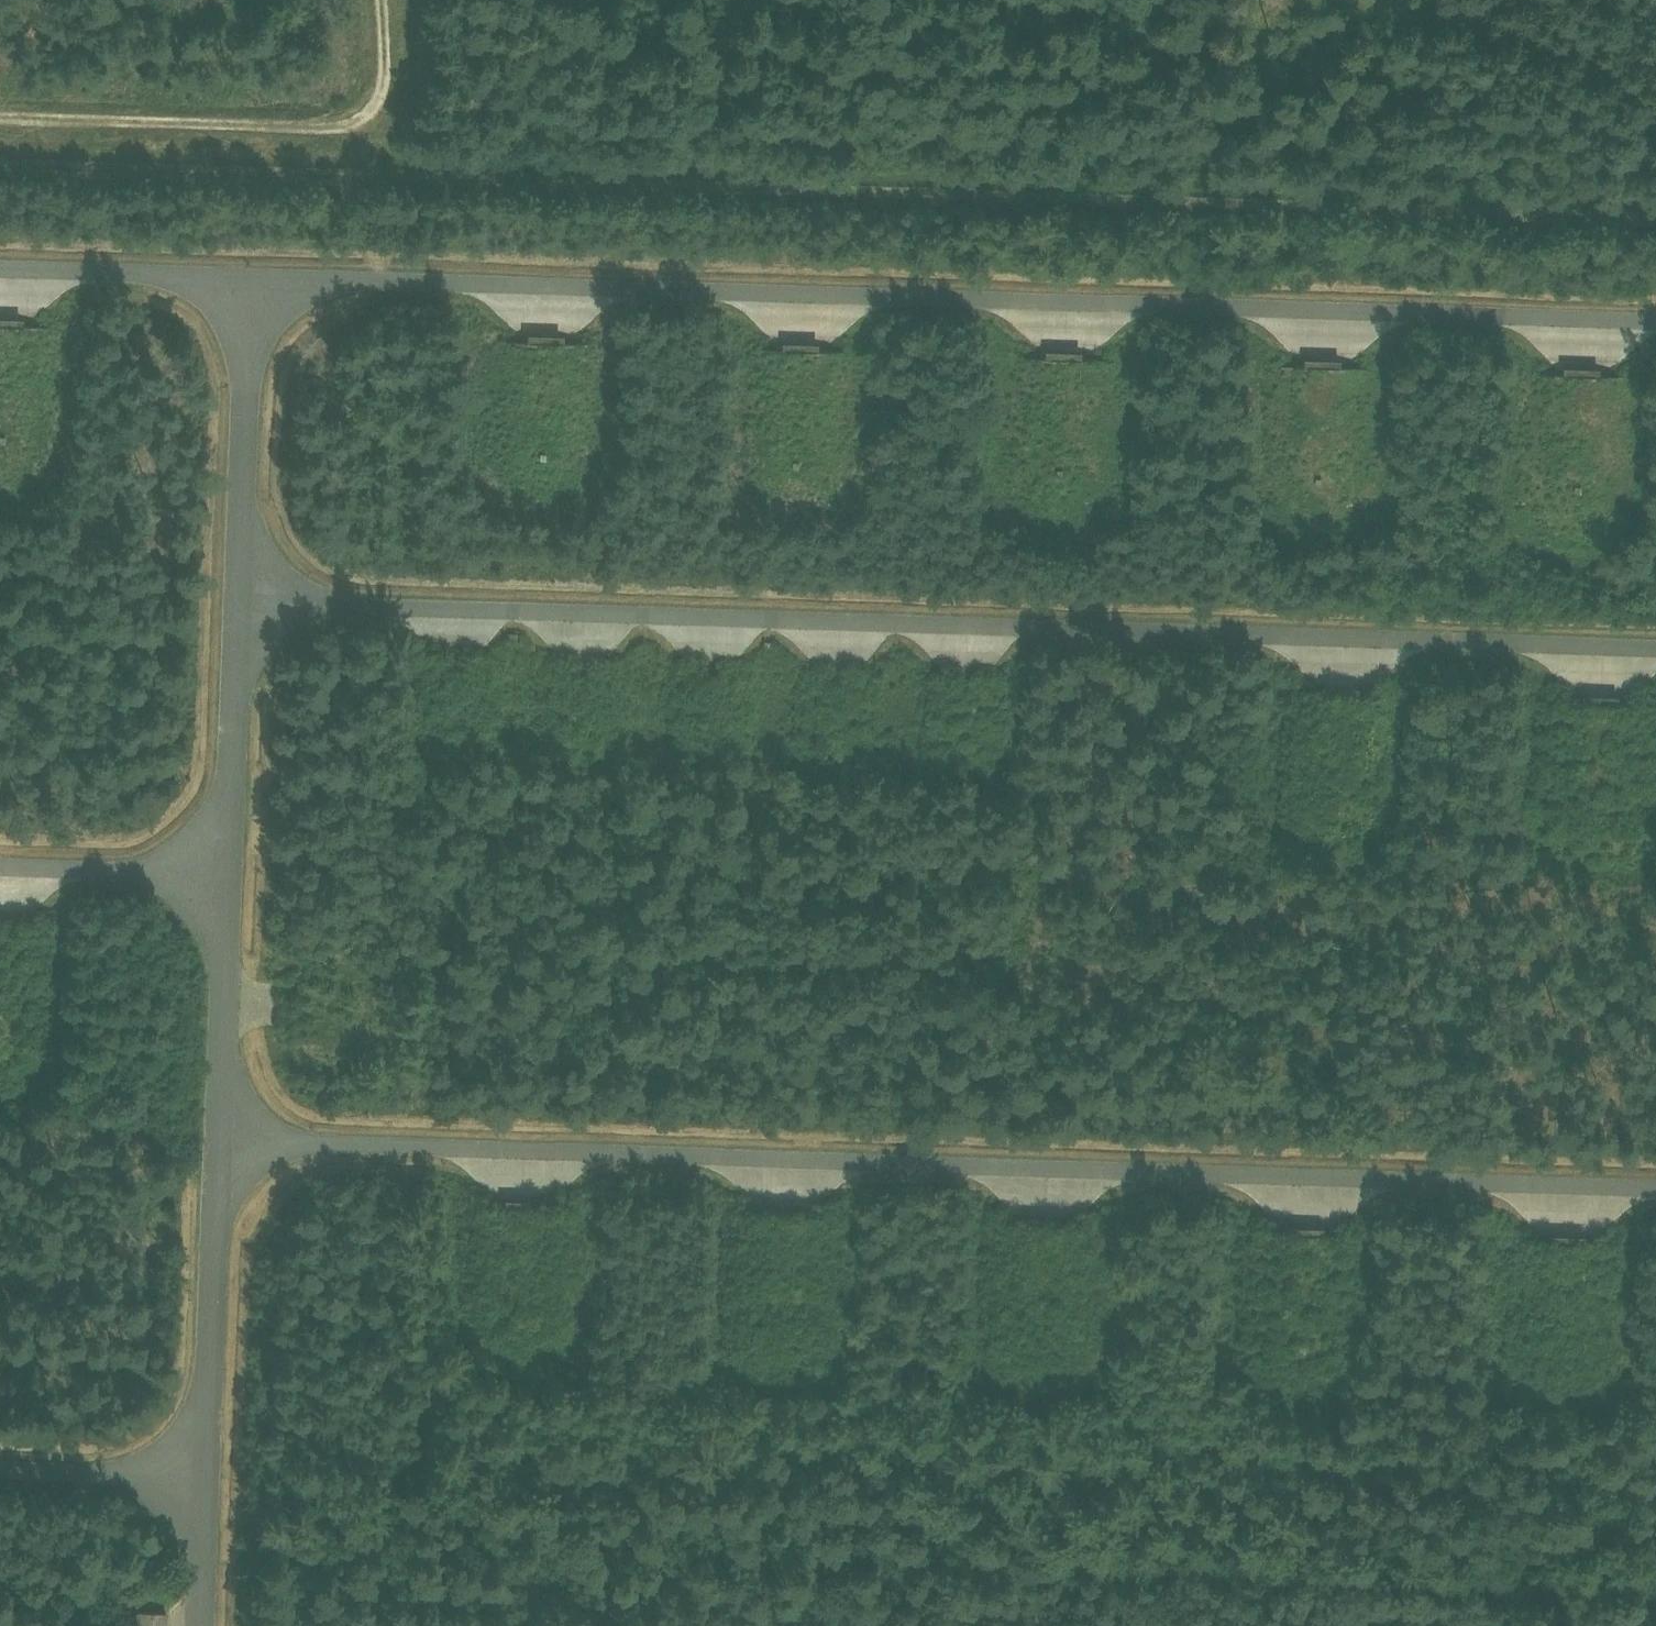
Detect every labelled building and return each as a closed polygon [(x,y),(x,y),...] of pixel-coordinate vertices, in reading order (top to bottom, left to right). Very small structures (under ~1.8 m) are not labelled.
[(128,1613),(128,1625),(161,1625),(161,1613),(128,1613)]
